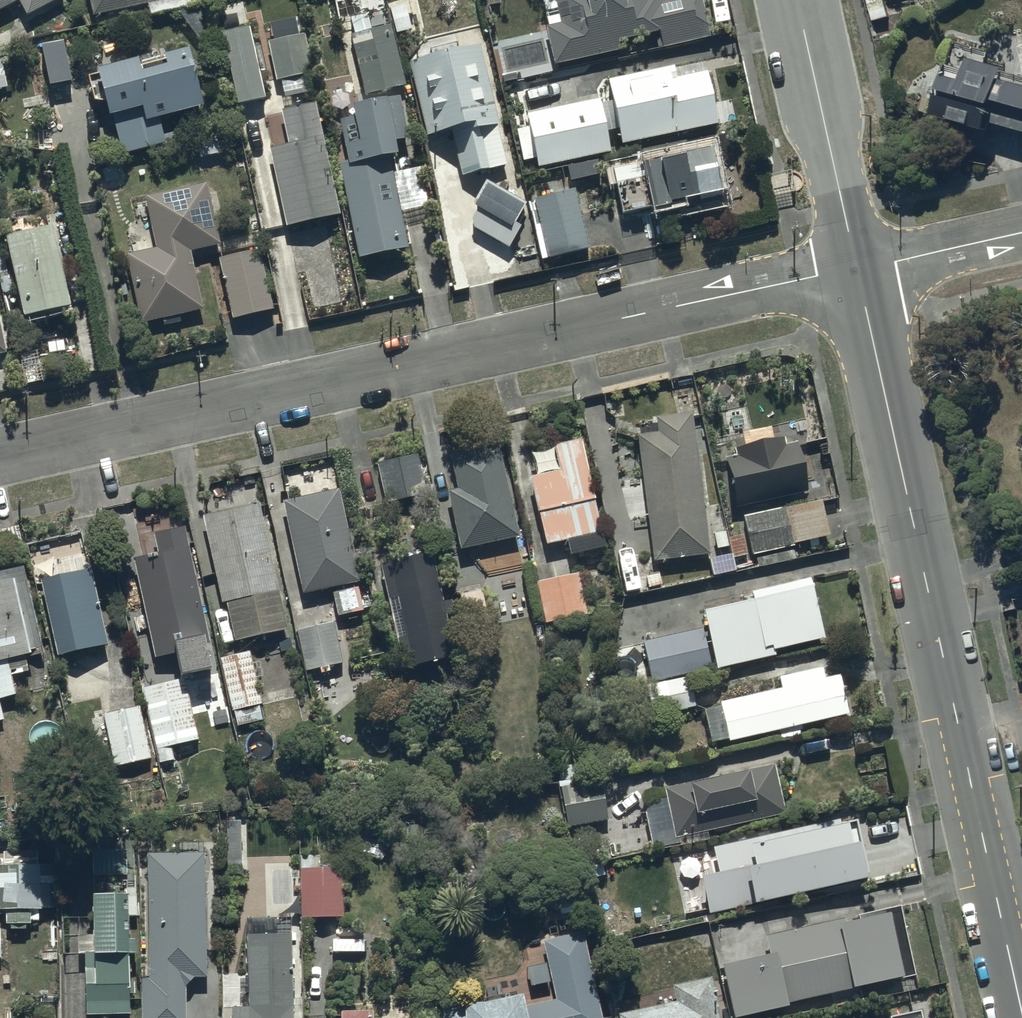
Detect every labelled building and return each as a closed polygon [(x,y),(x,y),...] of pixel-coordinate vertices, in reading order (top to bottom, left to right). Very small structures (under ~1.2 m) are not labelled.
[(17,2),(24,15),(54,0),(0,0),(0,10),(17,2)] [(90,16),(162,0),(87,0),(90,16)] [(380,11),(378,0),(330,0),(335,20),(380,11)] [(543,25),(551,65),(614,53),(611,42),(656,33),(659,48),(706,39),(699,0),(553,0),(553,2),(545,4),(549,24),(543,25)] [(351,25),(353,33),(347,34),(362,97),(401,88),(387,25),(368,29),(366,21),(351,25)] [(248,27),(218,33),(233,105),(263,99),(248,27)] [(301,28),(263,37),(272,80),(311,72),(301,28)] [(950,44),(929,115),(979,130),(982,121),(1021,133),(1021,76),(982,64),(985,54),(950,44)] [(477,45),(407,62),(425,136),(450,130),(461,176),(505,165),(477,45)] [(132,61),(91,72),(104,117),(109,116),(120,155),(162,144),(155,119),(197,107),(181,51),(156,58),(158,67),(136,73),(132,61)] [(670,67),(603,81),(617,146),(718,125),(706,72),(672,79),(670,67)] [(347,114),(337,121),(344,161),(337,162),(354,259),(402,250),(386,159),(391,158),(388,142),(407,139),(400,96),(345,106),(347,114)] [(597,101),(524,115),(534,167),(607,153),(597,101)] [(286,145),(266,149),(283,227),(337,216),(313,104),(279,111),(286,145)] [(643,157),(615,163),(626,214),(692,200),(693,206),(722,200),(711,146),(644,160),(643,157)] [(598,164),(569,170),(572,184),(601,178),(598,164)] [(476,208),(466,225),(506,248),(519,228),(513,224),(525,204),(485,180),(470,205),(476,208)] [(203,184),(143,197),(153,249),(124,255),(138,322),(199,309),(187,251),(216,245),(203,184)] [(573,191),(532,200),(545,259),(586,250),(573,191)] [(0,237),(16,319),(63,310),(47,228),(0,237)] [(259,250),(216,259),(229,320),(272,311),(259,250)] [(634,435),(651,562),(709,555),(690,414),(653,419),(655,432),(634,435)] [(734,507),(806,491),(795,441),(785,444),(783,436),(733,447),(735,454),(724,457),(734,507)] [(558,471),(527,477),(541,546),(563,542),(566,556),(600,549),(598,541),(609,539),(606,527),(598,528),(580,439),(553,444),(558,471)] [(455,490),(445,492),(457,550),(516,538),(497,446),(448,457),(455,490)] [(418,454),(375,463),(382,501),(425,493),(418,454)] [(277,530),(286,528),(299,595),(357,582),(338,490),(280,502),(284,518),(275,520),(277,530)] [(819,500),(740,517),(748,555),(791,546),(791,543),(827,536),(819,500)] [(257,505),(199,516),(217,605),(223,604),(230,642),(282,632),(257,505)] [(143,557),(130,560),(152,659),(207,647),(181,527),(149,534),(150,538),(139,541),(143,557)] [(431,554),(376,566),(400,671),(453,659),(444,616),(455,613),(452,600),(441,602),(431,554)] [(632,560),(616,563),(622,594),(661,586),(658,572),(635,577),(632,560)] [(89,570),(38,580),(53,658),(104,648),(89,570)] [(534,583),(542,624),(586,615),(578,574),(534,583)] [(748,601),(700,612),(714,672),(774,657),(773,652),(824,639),(810,578),(746,594),(748,601)] [(0,582),(0,700),(13,697),(5,661),(27,656),(10,580),(0,582)] [(355,587),(328,593),(334,618),(360,612),(355,587)] [(332,623),(294,630),(302,671),(315,669),(316,674),(326,672),(325,666),(340,663),(332,623)] [(650,683),(685,675),(708,669),(698,628),(640,642),(650,683)] [(250,653),(218,659),(228,712),(245,709),(247,721),(261,719),(250,653)] [(777,689),(715,703),(724,742),(847,714),(839,675),(822,679),(819,666),(774,676),(777,689)] [(685,675),(650,683),(641,685),(650,719),(694,708),(685,675)] [(186,678),(141,688),(154,751),(200,742),(186,678)] [(139,706),(101,714),(112,767),(150,760),(139,706)] [(771,765),(661,789),(671,839),(782,815),(771,765)] [(600,780),(557,788),(564,828),(607,820),(600,780)] [(837,821),(710,848),(715,874),(698,878),(706,915),(859,880),(858,876),(863,875),(852,822),(837,825),(837,821)] [(24,929),(24,926),(28,926),(28,922),(36,922),(36,908),(56,908),(56,867),(37,867),(37,851),(1,851),(1,865),(0,865),(0,912),(2,912),(2,926),(7,926),(7,930),(24,929)] [(123,852),(89,852),(88,876),(123,877),(123,852)] [(143,854),(145,978),(138,978),(139,1017),(181,1017),(181,987),(190,979),(203,978),(201,853),(143,854)] [(341,868),(297,869),(298,920),(342,919),(341,868)] [(123,897),(84,898),(86,965),(79,965),(81,1017),(127,1016),(126,995),(131,995),(130,982),(125,982),(124,955),(131,955),(131,941),(125,941),(124,930),(123,897)] [(719,965),(729,1017),(745,1017),(782,1011),(781,1003),(900,980),(887,916),(846,924),(845,918),(762,934),(766,956),(719,965)] [(439,1007),(439,1017),(599,1017),(581,931),(540,939),(546,967),(545,968),(544,969),(544,970),(543,971),(542,972),(542,973),(541,974),(540,975),(539,976),(538,977),(537,978),(536,979),(536,980),(535,980),(534,981),(533,982),(532,983),(531,983),(531,984),(530,985),(529,986),(528,986),(527,987),(526,988),(525,988),(524,989),(523,989),(522,990),(521,991),(520,991),(519,992),(518,992),(517,993),(516,993),(517,996),(477,1005),(457,1004),(457,1008),(439,1007)] [(228,1017),(292,1017),(291,934),(243,934),(243,945),(244,1008),(228,1008),(228,1017)] [(669,986),(673,1002),(617,1014),(618,1017),(716,1017),(709,979),(669,986)]
